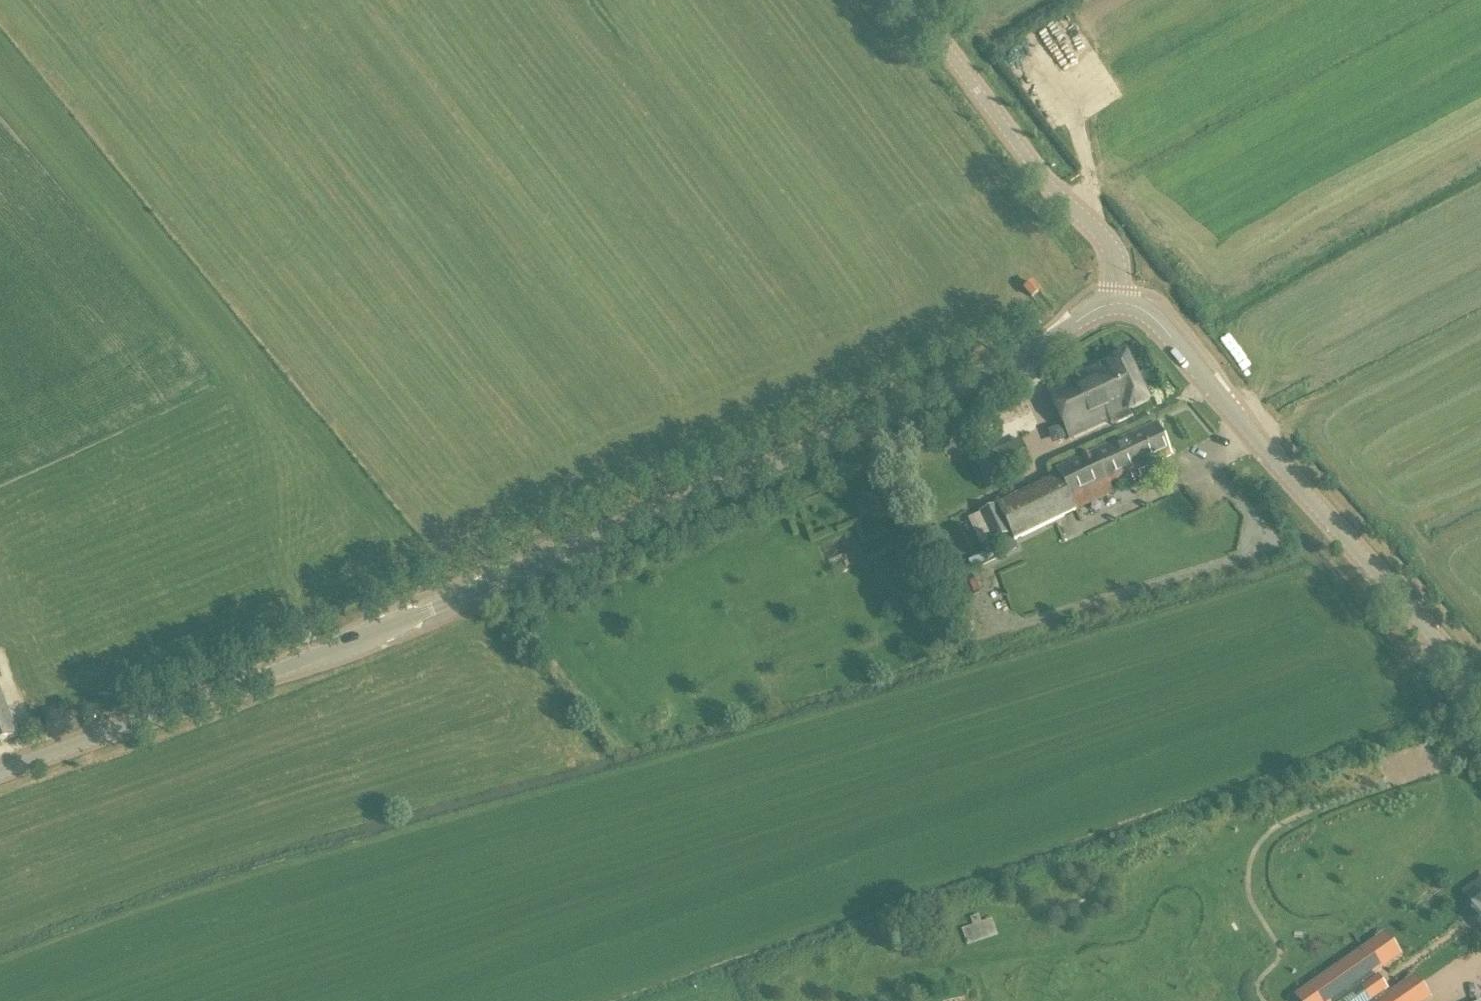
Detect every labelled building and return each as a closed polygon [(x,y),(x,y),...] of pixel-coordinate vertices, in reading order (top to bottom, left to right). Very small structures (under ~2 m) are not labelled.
[(1031,299),(1039,292),(1032,284),(1024,290),(1031,299)] [(1127,354),(1047,389),(1069,440),(1114,418),(1117,424),(1131,417),(1129,412),(1149,402),(1127,354)] [(1058,476),(997,506),(1011,535),(1014,541),(1075,511),(1071,502),(1131,475),(1133,481),(1140,478),(1138,472),(1171,456),(1156,424),(1055,470),(1058,476)] [(985,486),(1031,465),(1020,440),(973,461),(985,486)] [(997,506),(979,514),(993,543),(1011,535),(997,506)] [(18,736),(0,691),(0,743),(18,736)] [(1472,905),(1480,919),(1480,899),(1472,905)] [(1000,933),(992,914),(974,921),(975,924),(964,928),(971,945),(1000,933)] [(1386,933),(1296,993),(1301,1000),(1425,1000),(1430,998),(1416,977),(1388,996),(1386,993),(1390,990),(1380,975),(1376,978),(1374,974),(1401,956),(1386,933)]
